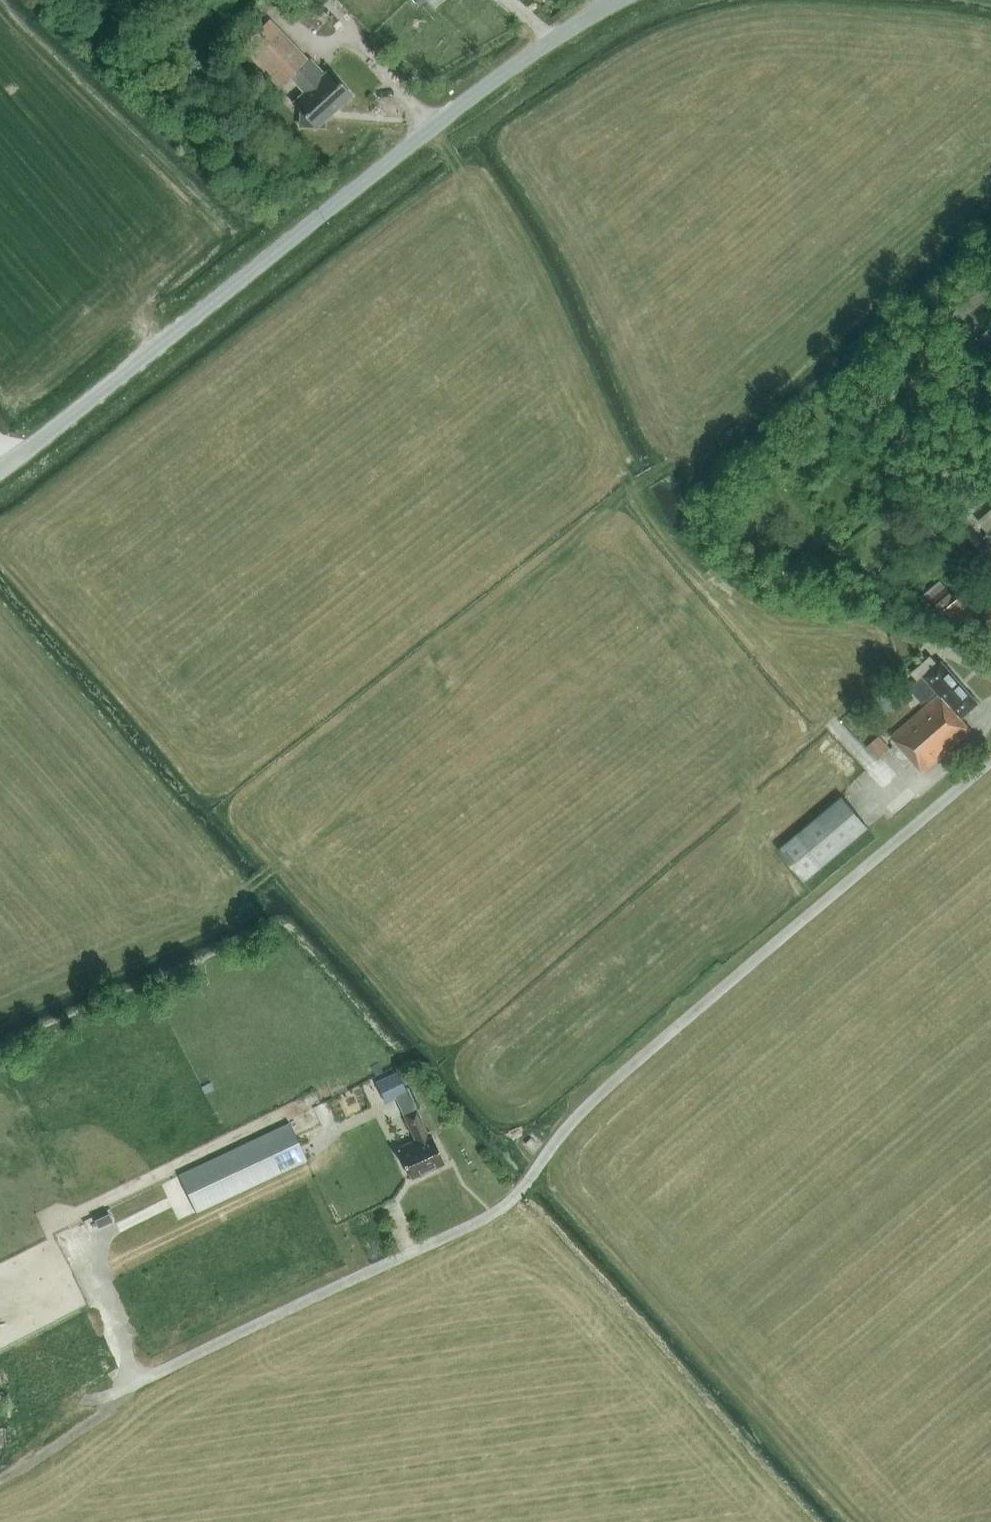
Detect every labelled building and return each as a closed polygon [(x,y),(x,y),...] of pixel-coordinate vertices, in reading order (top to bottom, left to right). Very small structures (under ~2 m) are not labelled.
[(322,76),(308,61),(269,19),(240,47),(279,88),(290,77),(305,92),(293,103),(301,112),(301,126),(315,126),(317,128),(319,126),(324,127),(324,121),(351,95),(328,70),(322,76)] [(990,342),(990,290),(987,285),(951,315),(980,351),(990,342)] [(972,554),(974,556),(975,555),(958,537),(949,545),(963,560),(972,554)] [(935,615),(954,598),(941,581),(921,598),(935,615)] [(990,587),(977,598),(970,589),(946,610),(958,624),(978,608),(990,624),(990,588),(990,587)] [(961,719),(979,704),(942,662),(938,665),(931,656),(911,673),(917,680),(912,684),(911,691),(919,701),(926,701),(937,691),(939,695),(891,737),(923,773),(972,731),(961,719)] [(869,740),(880,753),(893,741),(882,728),(869,740)] [(867,828),(840,796),(777,849),(804,882),(867,828)] [(408,1090),(405,1091),(396,1070),(374,1081),(384,1103),(396,1097),(404,1115),(416,1141),(399,1149),(404,1160),(402,1161),(405,1169),(407,1168),(411,1177),(444,1162),(432,1137),(429,1138),(408,1090)] [(337,1123),(335,1120),(346,1115),(338,1096),(327,1101),(288,1120),(289,1124),(110,1208),(128,1244),(307,1160),(298,1142),(337,1123)]
